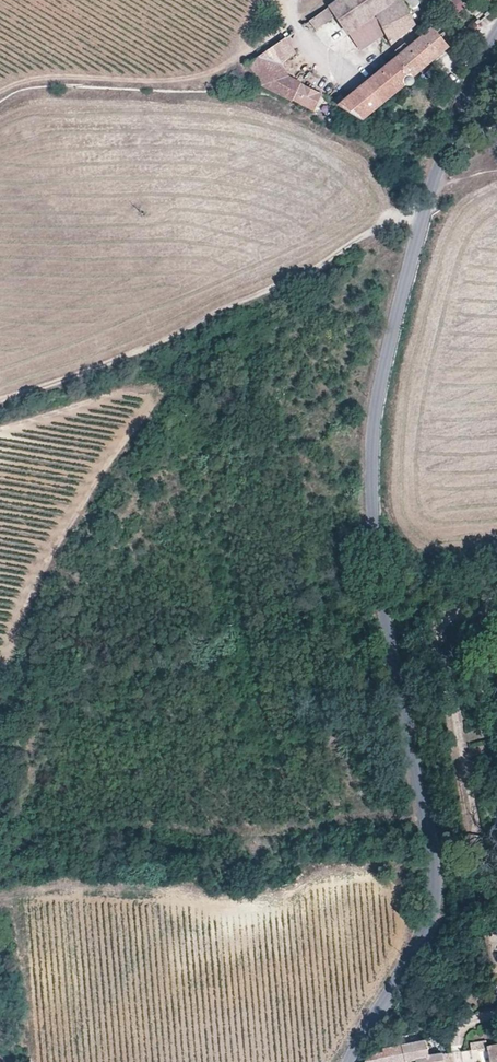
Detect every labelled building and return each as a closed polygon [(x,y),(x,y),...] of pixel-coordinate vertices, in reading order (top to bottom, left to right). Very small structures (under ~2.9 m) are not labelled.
[(406,5),(406,4),(403,0),(339,0),(310,20),(317,30),(337,15),(350,33),(378,14),(387,33),(392,45),(417,24),(406,5)] [(421,4),(421,1),(421,0),(405,0),(405,1),(406,4),(406,5),(408,7),(411,9),(414,9),(417,8),(419,6),(421,4)] [(457,12),(467,6),(463,0),(450,0),(457,12)] [(387,33),(378,14),(350,33),(362,50),(387,33)] [(450,49),(433,29),(398,58),(415,78),(417,76),(450,49)] [(297,52),(288,37),(250,64),(259,78),(281,63),(297,52)] [(415,78),(398,58),(347,99),(343,95),(334,102),(364,121),(407,85),(409,87),(410,87),(412,87),(413,86),(415,84),(416,81),(415,78)] [(289,76),(281,63),(259,78),(265,86),(280,93),(289,76)] [(303,83),(289,76),(280,93),(295,101),(303,84),(303,83)] [(323,93),(303,83),(303,84),(295,101),(315,111),(323,93)] [(373,1051),(367,1061),(404,1061),(416,1060),(417,1061),(445,1061),(443,1054),(430,1056),(425,1040),(373,1051)] [(471,1049),(484,1048),(484,1040),(470,1041),(471,1049)] [(488,1046),(491,1061),(496,1061),(496,1045),(488,1046)]
